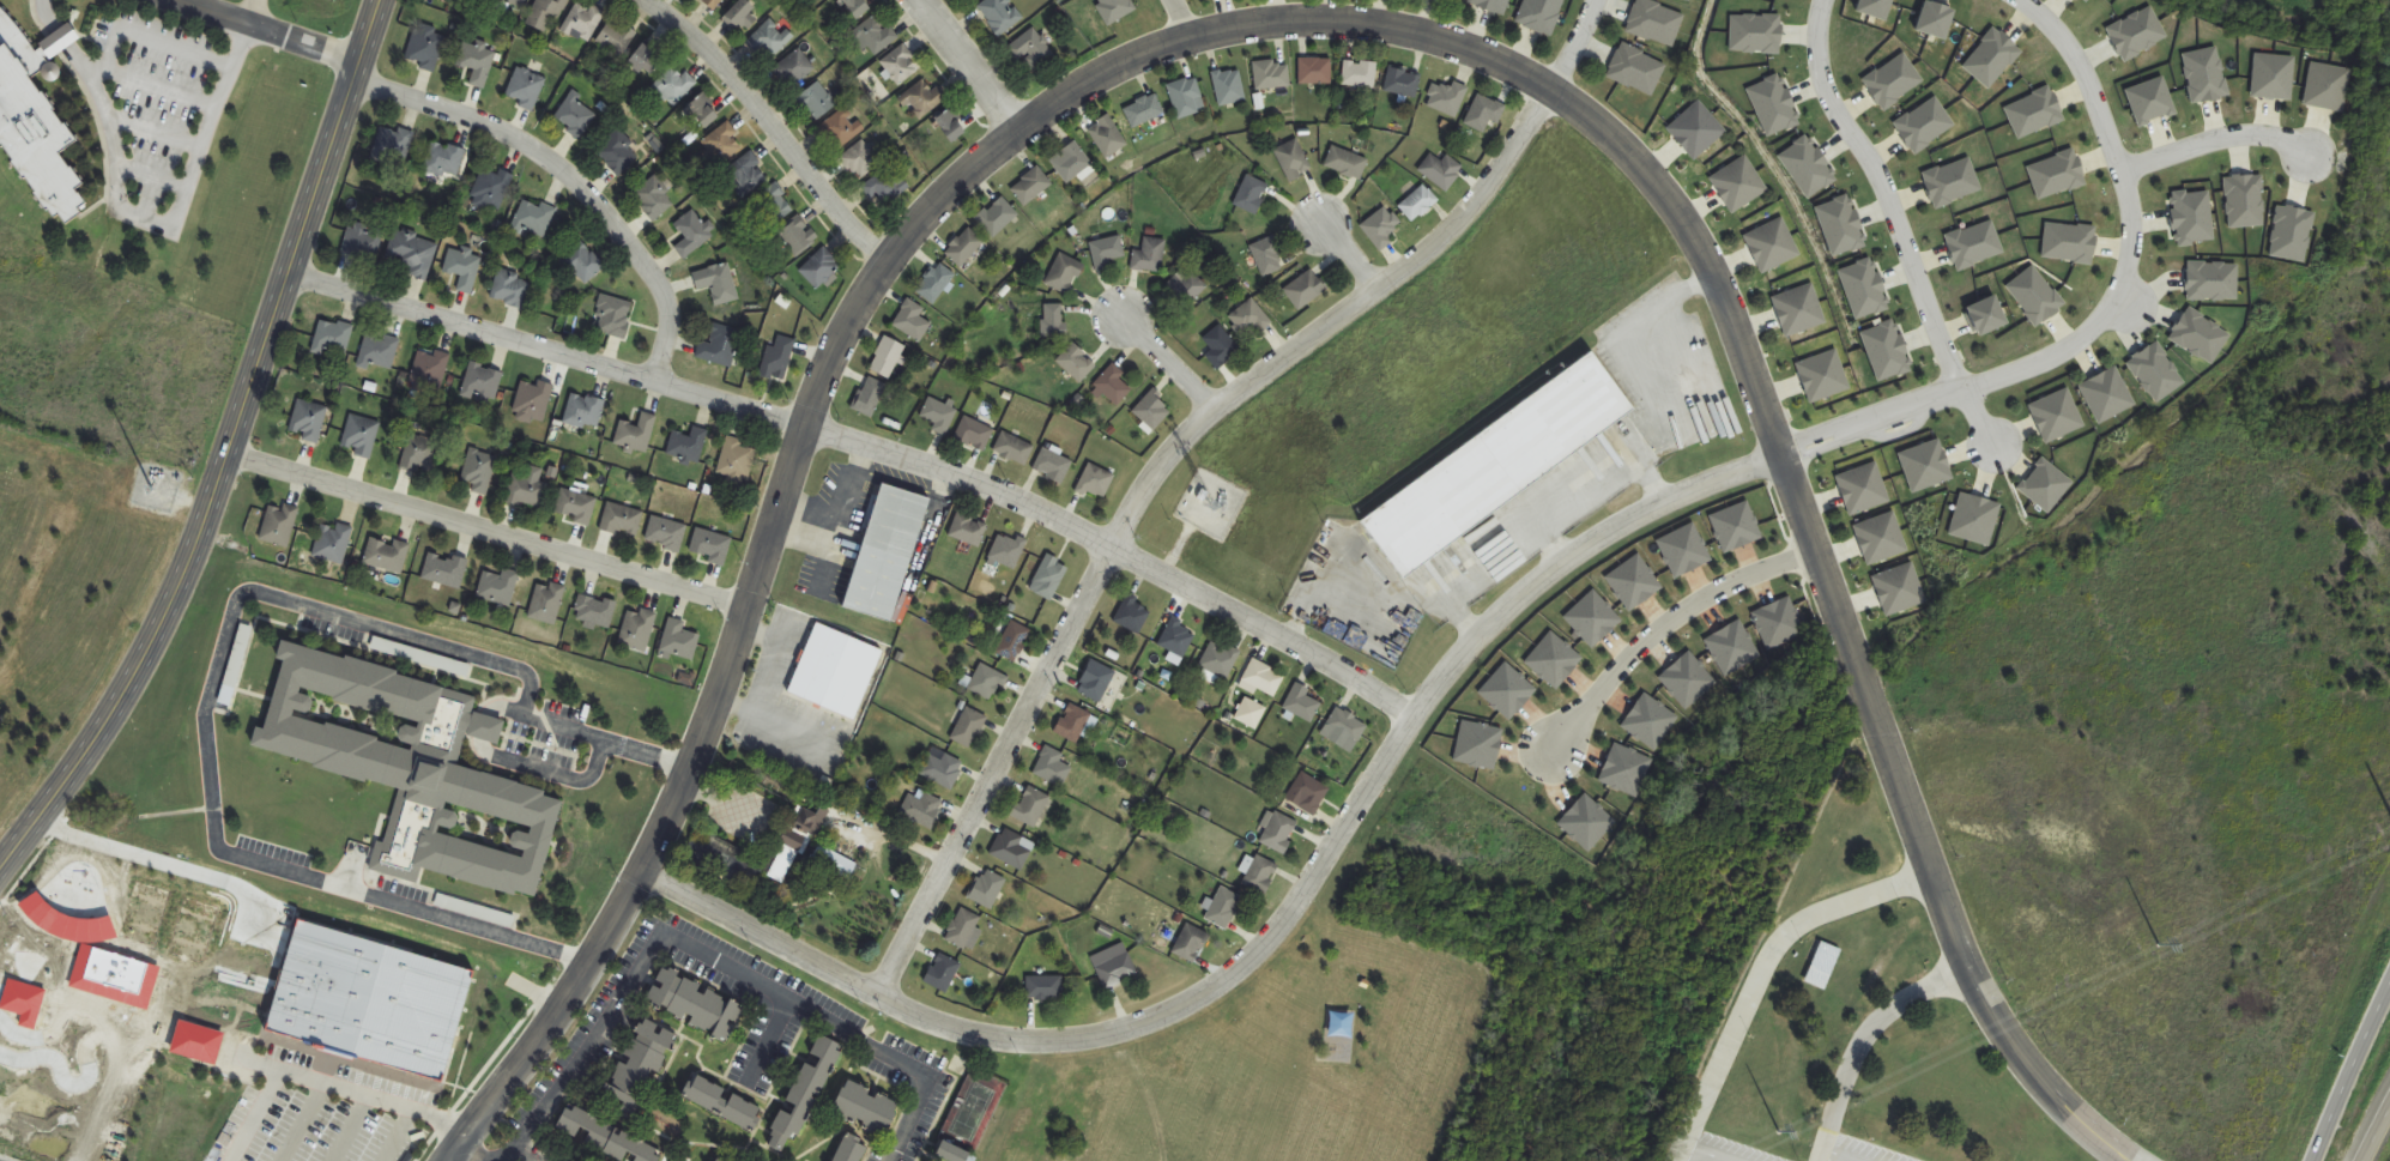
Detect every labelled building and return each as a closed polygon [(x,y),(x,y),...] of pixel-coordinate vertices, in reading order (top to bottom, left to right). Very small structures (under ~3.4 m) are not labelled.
[(1,0),(0,0),(0,137),(55,229),(90,208),(78,187),(83,184),(63,151),(77,143),(36,76),(43,71),(50,81),(62,74),(52,57),(81,39),(72,23),(30,49),(1,0)] [(528,0),(502,0),(524,9),(528,0)] [(527,23),(550,35),(568,0),(538,0),(527,23)] [(591,44),(604,11),(575,0),(563,33),(591,44)] [(724,0),(701,0),(715,11),(724,0)] [(747,0),(742,0),(724,18),(740,34),(760,13),(747,0)] [(874,5),(869,0),(839,0),(858,20),(874,5)] [(998,37),(1023,20),(1010,0),(986,0),(977,6),(998,37)] [(1504,16),(1509,0),(1470,0),(1469,3),(1504,16)] [(1565,0),(1526,0),(1517,24),(1552,36),(1565,0)] [(1686,14),(1648,0),(1637,0),(1625,30),(1673,48),(1686,14)] [(768,64),(793,39),(772,17),(747,42),(768,64)] [(885,54),(895,28),(866,17),(856,43),(885,54)] [(623,59),(638,34),(611,18),(597,43),(623,59)] [(417,24),(406,63),(436,72),(447,32),(417,24)] [(1036,74),(1056,49),(1029,28),(1009,53),(1036,74)] [(496,53),(485,50),(486,47),(464,41),(458,66),(474,70),(470,85),(486,90),(496,53)] [(649,77),(665,59),(646,42),(630,61),(649,77)] [(1606,77),(1653,97),(1668,63),(1621,43),(1606,77)] [(880,62),(899,87),(921,69),(903,45),(880,62)] [(816,70),(801,49),(773,69),(788,90),(816,70)] [(1332,58),(1299,58),(1299,84),(1332,84),(1332,58)] [(1342,85),(1376,88),(1378,63),(1345,60),(1342,85)] [(1255,89),(1290,88),(1289,61),(1255,62),(1255,89)] [(674,63),(652,90),(675,109),(697,83),(674,63)] [(535,110),(547,79),(518,67),(506,98),(535,110)] [(1384,91),(1416,98),(1421,75),(1390,67),(1384,91)] [(1220,106),(1246,101),(1240,68),(1213,73),(1220,106)] [(1179,120),(1200,112),(1196,100),(1203,97),(1195,75),(1166,86),(1179,120)] [(899,99),(918,122),(945,101),(927,77),(899,99)] [(796,100),(816,123),(837,104),(817,81),(796,100)] [(1450,90),(1435,82),(1425,104),(1455,118),(1469,88),(1454,81),(1450,90)] [(721,115),(702,93),(677,114),(684,123),(694,114),(706,128),(721,115)] [(1124,108),(1134,129),(1165,113),(1156,93),(1124,108)] [(1489,136),(1505,106),(1480,93),(1464,122),(1489,136)] [(554,119),(581,138),(598,113),(571,94),(554,119)] [(1727,132),(1700,101),(1667,129),(1694,161),(1727,132)] [(835,152),(865,131),(847,107),(818,128),(835,152)] [(935,120),(952,143),(967,132),(950,109),(935,120)] [(1128,145),(1110,115),(1088,128),(1106,159),(1128,145)] [(746,144),(726,122),(703,143),(724,165),(746,144)] [(414,136),(382,125),(372,155),(404,166),(414,136)] [(620,177),(642,154),(618,129),(595,151),(620,177)] [(1290,182),(1313,171),(1297,139),(1274,150),(1290,182)] [(424,169),(457,180),(467,151),(434,140),(424,169)] [(840,159),(859,182),(882,163),(863,140),(840,159)] [(1050,161),(1069,185),(1094,165),(1074,141),(1050,161)] [(1369,164),(1336,144),(1325,163),(1357,183),(1369,164)] [(758,166),(761,163),(752,151),(728,170),(749,195),(768,180),(758,166)] [(1446,155),(1442,161),(1431,153),(1418,172),(1447,192),(1464,168),(1446,155)] [(1768,192),(1747,156),(1710,178),(1731,214),(1768,192)] [(499,213),(514,177),(486,165),(470,200),(499,213)] [(910,191),(893,166),(863,185),(880,211),(910,191)] [(1026,206),(1053,185),(1038,167),(1011,188),(1026,206)] [(1234,204),(1256,215),(1270,186),(1248,175),(1234,204)] [(677,204),(655,177),(633,195),(655,222),(677,204)] [(751,204),(772,229),(795,209),(775,184),(751,204)] [(1399,207),(1414,224),(1439,201),(1424,184),(1399,207)] [(1019,215),(1001,196),(975,219),(993,239),(1019,215)] [(555,208),(523,199),(513,231),(546,240),(555,208)] [(1381,252),(1395,241),(1389,234),(1401,225),(1387,206),(1361,226),(1381,252)] [(675,247),(684,259),(716,237),(696,209),(675,223),(686,239),(675,247)] [(819,239),(799,216),(777,236),(798,258),(819,239)] [(1761,273),(1800,256),(1783,218),(1744,234),(1761,273)] [(343,253),(375,263),(384,231),(352,222),(343,253)] [(944,252),(960,268),(985,243),(969,227),(944,252)] [(409,275),(429,281),(439,242),(394,231),(386,262),(411,268),(409,275)] [(1264,277),(1287,267),(1274,236),(1250,246),(1264,277)] [(1090,242),(1096,272),(1111,269),(1109,260),(1125,257),(1121,237),(1090,242)] [(1166,240),(1145,238),(1143,251),(1134,250),(1132,269),(1163,273),(1166,240)] [(561,261),(586,286),(607,266),(582,240),(561,261)] [(818,289),(842,265),(823,247),(800,272),(818,289)] [(473,295),(482,256),(450,249),(444,273),(461,276),(458,291),(473,295)] [(1045,285),(1069,296),(1084,265),(1060,253),(1045,285)] [(956,276),(939,262),(916,291),(933,305),(956,276)] [(716,306),(738,302),(731,264),(694,271),(697,291),(713,288),(716,306)] [(532,280),(499,270),(491,299),(524,309),(532,280)] [(1284,287),(1296,310),(1328,293),(1315,270),(1284,287)] [(1163,290),(1185,311),(1208,287),(1192,271),(1183,281),(1177,275),(1163,290)] [(1774,296),(1785,336),(1825,325),(1814,285),(1774,296)] [(599,335),(629,336),(630,299),(600,298),(599,335)] [(1260,334),(1273,324),(1253,298),(1227,318),(1242,337),(1255,327),(1260,334)] [(925,310),(909,299),(892,324),(920,343),(932,325),(920,317),(925,310)] [(1066,305),(1043,305),(1043,337),(1066,337),(1066,305)] [(345,355),(355,329),(324,318),(311,351),(325,357),(328,349),(345,355)] [(694,356),(731,368),(743,332),(715,323),(709,342),(700,339),(694,356)] [(1206,356),(1218,370),(1241,350),(1220,325),(1203,339),(1212,351),(1206,356)] [(399,340),(366,333),(360,364),(393,370),(399,340)] [(761,375),(784,382),(796,341),(774,334),(761,375)] [(891,379),(906,346),(884,337),(870,370),(891,379)] [(1080,383),(1097,366),(1074,343),(1057,360),(1080,383)] [(451,357),(421,348),(409,386),(439,396),(451,357)] [(1636,413),(1596,355),(1360,517),(1401,576),(1636,413)] [(495,404),(503,371),(471,363),(463,396),(495,404)] [(1120,379),(1125,374),(1114,364),(1094,384),(1118,407),(1133,391),(1120,379)] [(888,387),(868,376),(851,408),(871,419),(888,387)] [(544,424),(553,385),(523,378),(514,417),(544,424)] [(1154,431),(1173,410),(1152,391),(1133,412),(1154,431)] [(602,426),(602,397),(569,397),(569,426),(602,426)] [(319,442),(329,408),(299,400),(289,433),(319,442)] [(621,421),(615,445),(648,454),(657,416),(643,413),(639,426),(621,421)] [(354,455),(371,459),(381,422),(351,414),(343,446),(356,449),(354,455)] [(954,439),(984,453),(995,430),(965,416),(954,439)] [(667,452),(696,465),(711,433),(696,426),(691,437),(676,431),(667,452)] [(1026,467),(1035,447),(1002,432),(994,453),(1026,467)] [(432,476),(440,442),(410,434),(401,468),(432,476)] [(717,478),(749,485),(758,446),(726,438),(717,478)] [(1063,484),(1073,462),(1043,448),(1033,471),(1063,484)] [(472,493),(489,496),(497,456),(470,450),(463,481),(474,483),(472,493)] [(1102,501),(1115,476),(1090,463),(1077,488),(1102,501)] [(1848,516),(1890,503),(1878,463),(1837,475),(1848,516)] [(506,502),(544,509),(548,482),(511,475),(506,502)] [(929,498),(881,485),(846,609),(895,623),(929,498)] [(556,516),(592,523),(597,497),(561,490),(556,516)] [(601,529),(638,538),(644,512),(608,503),(601,529)] [(261,542),(290,549),(299,508),(285,505),(284,509),(270,506),(261,542)] [(1908,552),(1896,512),(1855,525),(1867,565),(1908,552)] [(949,537),(980,548),(989,525),(958,513),(949,537)] [(688,525),(653,516),(646,542),(681,552),(688,525)] [(343,565),(353,530),(324,522),(314,557),(343,565)] [(726,564),(733,538),(696,528),(690,555),(726,564)] [(989,561),(1017,569),(1025,543),(998,534),(989,561)] [(401,575),(412,546),(395,540),(393,546),(373,538),(364,562),(401,575)] [(462,588),(468,560),(429,552),(423,581),(462,588)] [(1038,585),(1034,590),(1048,600),(1071,570),(1050,555),(1031,580),(1038,585)] [(1885,616),(1926,605),(1915,564),(1874,575),(1885,616)] [(503,576),(484,573),(479,599),(512,606),(519,572),(504,569),(503,576)] [(556,626),(566,589),(539,582),(529,618),(556,626)] [(1140,598),(1130,592),(1114,621),(1139,635),(1152,611),(1138,604),(1140,598)] [(574,621),(610,631),(618,604),(582,594),(574,621)] [(648,652),(656,615),(628,609),(621,647),(648,652)] [(700,634),(684,631),(686,621),(668,618),(662,654),(695,660),(700,634)] [(1183,658),(1197,633),(1173,619),(1159,644),(1183,658)] [(1016,663),(1032,630),(1012,620),(996,653),(1016,663)] [(789,695),(858,719),(883,648),(814,624),(789,695)] [(1217,683),(1220,676),(1228,679),(1239,653),(1211,641),(1200,668),(1206,670),(1203,677),(1217,683)] [(1078,694),(1103,702),(1115,669),(1090,660),(1078,694)] [(1286,677),(1256,660),(1244,681),(1274,698),(1286,677)] [(1006,685),(990,664),(969,681),(985,701),(1006,685)] [(1312,723),(1321,703),(1308,696),(1311,690),(1296,683),(1283,710),(1312,723)] [(1077,744),(1093,716),(1070,704),(1055,732),(1077,744)] [(1354,746),(1368,728),(1340,706),(1326,724),(1354,746)] [(951,739),(972,749),(988,717),(967,707),(951,739)] [(1065,755),(1047,746),(1033,773),(1063,789),(1074,767),(1062,761),(1065,755)] [(930,754),(920,776),(952,791),(965,763),(946,754),(943,760),(930,754)] [(1286,798),(1314,816),(1331,789),(1303,771),(1286,798)] [(946,804),(915,786),(900,813),(930,831),(946,804)] [(1012,817),(1036,829),(1052,798),(1028,786),(1012,817)] [(799,806),(766,876),(788,887),(826,809),(810,801),(806,809),(799,806)] [(1282,855),(1299,825),(1270,809),(1261,826),(1266,829),(1259,842),(1282,855)] [(1036,845),(1005,828),(990,854),(1021,871),(1036,845)] [(812,860),(851,881),(859,866),(820,845),(812,860)] [(1240,882),(1266,896),(1280,867),(1254,854),(1240,882)] [(1008,886),(990,869),(967,892),(986,910),(1008,886)] [(1211,900),(1203,917),(1226,929),(1243,897),(1222,887),(1214,902),(1211,900)] [(435,908),(516,928),(519,915),(438,895),(435,908)] [(947,941),(975,951),(982,930),(979,929),(983,917),(958,908),(947,941)] [(1194,964),(1210,935),(1188,923),(1172,952),(1194,964)] [(1804,982),(1825,991),(1842,951),(1821,941),(1804,982)] [(1091,959),(1107,990),(1139,974),(1123,943),(1091,959)] [(946,993),(962,965),(939,953),(924,982),(946,993)] [(647,1005),(730,1042),(746,1005),(663,968),(647,1005)] [(1063,999),(1063,976),(1027,976),(1027,999),(1063,999)] [(1353,1038),(1353,1013),(1330,1013),(1330,1038),(1353,1038)] [(677,1035),(640,1018),(602,1103),(639,1120),(677,1035)] [(841,1045),(819,1035),(788,1104),(795,1107),(791,1115),(781,1110),(766,1145),(791,1157),(841,1045)] [(754,1130),(763,1108),(730,1094),(732,1091),(695,1076),(684,1101),(754,1130)] [(833,1114),(888,1137),(902,1104),(847,1081),(833,1114)] [(621,1160),(660,1160),(665,1150),(567,1107),(556,1133),(621,1160)] [(845,1133),(834,1160),(862,1160),(870,1143),(845,1133)] [(947,1140),(938,1153),(949,1160),(976,1160),(947,1140)]
